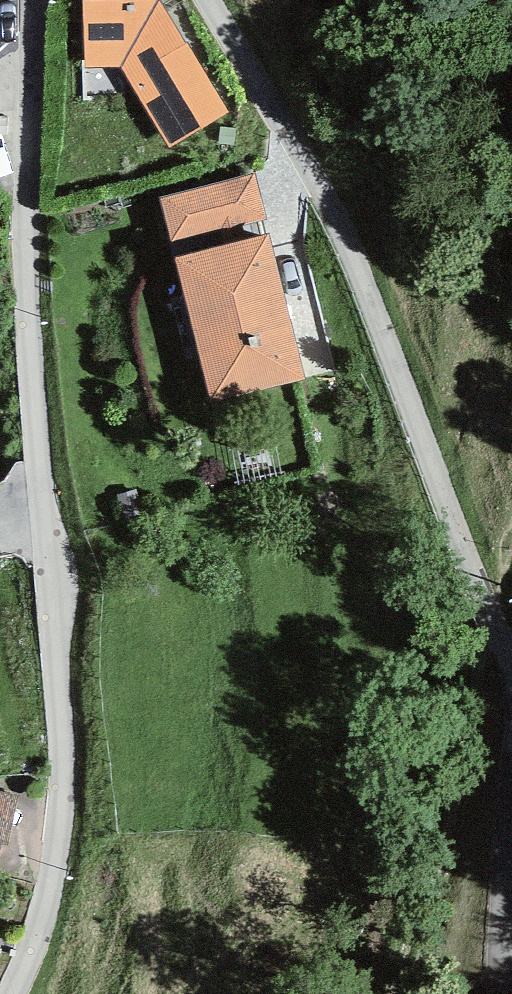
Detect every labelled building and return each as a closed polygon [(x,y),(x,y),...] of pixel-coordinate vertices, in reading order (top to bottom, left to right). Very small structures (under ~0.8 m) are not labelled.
[(86,68),(122,67),(173,147),(229,112),(160,0),(84,0),(86,68)] [(254,173),(158,198),(170,243),(265,219),(254,173)] [(270,234),(175,257),(211,401),(305,378),(270,234)] [(0,793),(0,853),(2,843),(8,844),(17,796),(0,793)]
